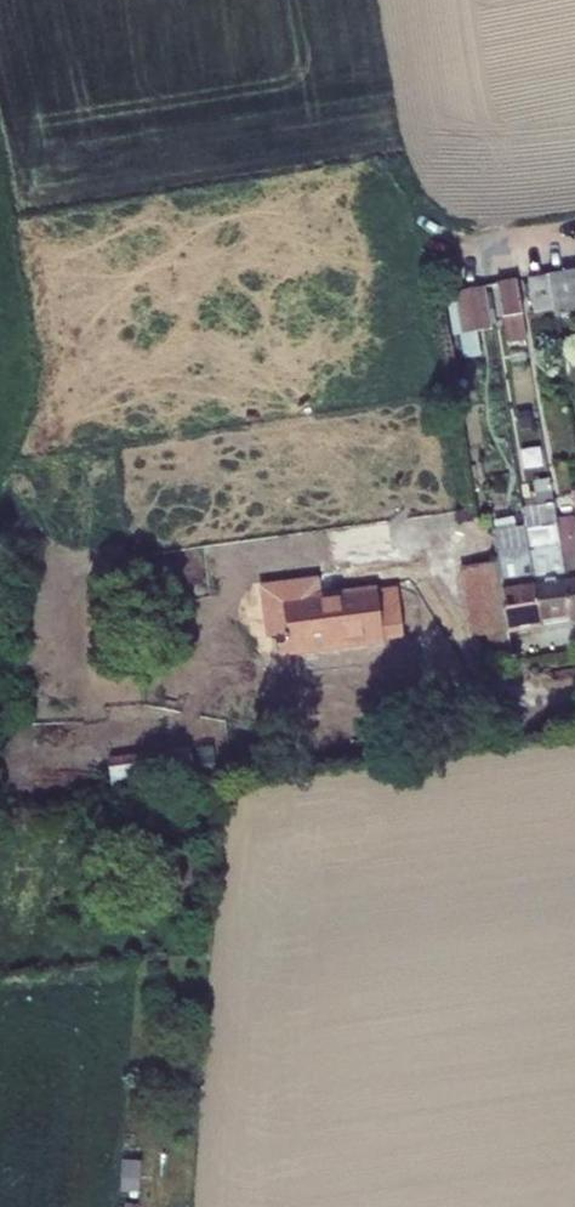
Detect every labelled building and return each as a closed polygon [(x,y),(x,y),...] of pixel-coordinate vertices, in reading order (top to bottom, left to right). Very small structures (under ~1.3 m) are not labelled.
[(574,313),(574,271),(549,276),(555,311),(556,317),(574,313)] [(536,314),(555,311),(549,276),(529,279),(531,285),(533,299),(536,314)] [(510,342),(528,339),(518,281),(500,284),(510,342)] [(462,333),(495,328),(488,286),(455,291),(462,333)] [(522,431),(534,428),(530,407),(519,409),(522,431)] [(543,529),(528,532),(528,534),(543,628),(574,624),(557,521),(553,492),(537,494),(543,529)] [(472,511),(458,513),(460,522),(474,520),(472,511)] [(574,624),(574,520),(574,519),(557,521),(574,624)] [(520,551),(498,553),(499,563),(511,634),(543,628),(528,534),(517,536),(520,551)] [(499,563),(465,568),(476,639),(511,634),(499,563)] [(281,656),(388,643),(387,639),(406,636),(400,590),(381,592),(381,589),(322,597),(319,580),(264,588),(270,639),(279,637),(281,656)] [(193,749),(110,761),(112,769),(194,757),(193,749)] [(112,769),(116,803),(150,797),(199,790),(194,757),(112,769)] [(202,777),(204,790),(221,788),(222,788),(220,775),(202,777)]
